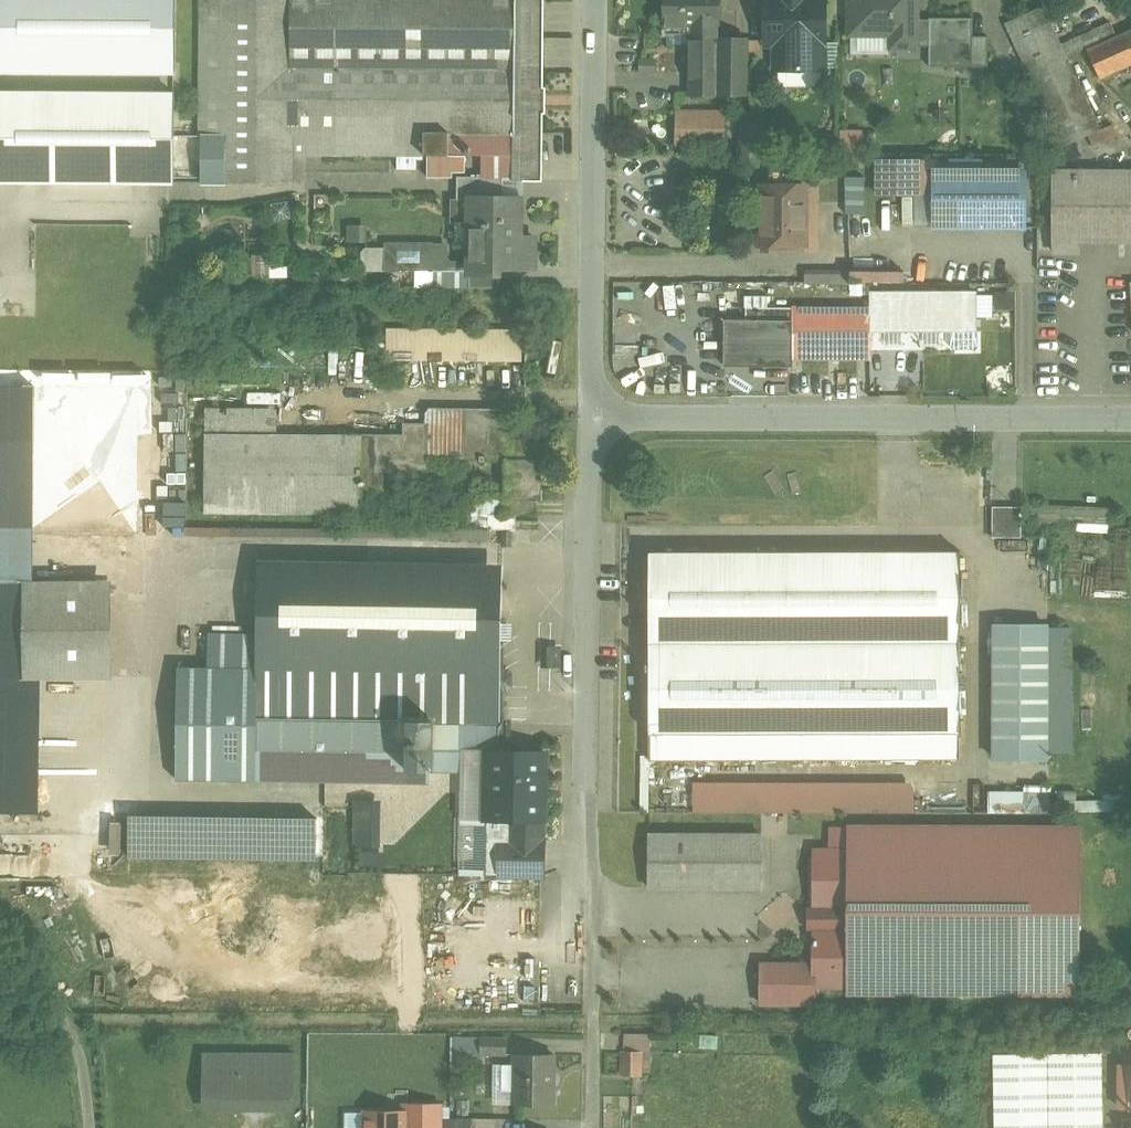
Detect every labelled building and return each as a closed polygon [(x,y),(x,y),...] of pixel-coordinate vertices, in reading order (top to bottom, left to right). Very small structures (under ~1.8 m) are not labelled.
[(3,74),(183,73),(182,0),(3,0),(3,74)] [(203,136),(203,182),(293,183),(293,180),(293,155),(307,155),(483,155),(514,155),(514,178),(514,179),(537,179),(538,0),(204,0),(203,136)] [(667,26),(692,26),(719,26),(720,26),(720,0),(667,0),(667,26)] [(768,44),(777,44),(777,69),(800,69),(803,69),(826,69),(826,0),(768,0),(768,44)] [(852,33),(894,34),(894,46),(931,46),(931,67),(990,67),(990,37),(975,37),(975,18),(931,18),(931,20),(917,20),(917,0),(852,0),(852,33)] [(1113,23),(1062,45),(1044,6),(1008,23),(1065,146),(1102,130),(1069,61),(1089,51),(1089,50),(1119,37),(1113,23)] [(692,26),(692,94),(750,94),(750,39),(719,39),(719,26),(692,26)] [(1089,50),(1089,51),(1102,78),(1130,65),(1130,31),(1119,37),(1089,50)] [(0,93),(0,181),(203,182),(203,136),(177,136),(177,94),(0,93)] [(726,113),(693,113),(692,144),(726,145),(726,113)] [(843,129),(843,154),(866,154),(866,128),(843,129)] [(307,155),(293,155),(293,180),(306,181),(307,155)] [(514,155),(483,155),(483,176),(505,176),(505,177),(514,178),(514,155)] [(921,160),(879,160),(879,193),(921,193),(921,160)] [(1001,162),(983,162),(983,172),(1001,172),(1001,162)] [(800,171),(771,171),(770,186),(763,186),(762,246),(806,246),(807,186),(799,186),(800,171)] [(983,172),(936,172),(936,227),(1026,228),(1026,172),(1001,172),(983,172)] [(1056,172),(1055,252),(1080,252),(1080,240),(1130,240),(1130,173),(1056,172)] [(483,176),(459,176),(459,199),(453,199),(453,223),(458,223),(458,247),(471,247),(471,261),(471,270),(471,288),(502,288),(502,266),(537,267),(537,238),(515,237),(515,222),(522,222),(522,198),(504,198),(505,177),(505,176),(483,176)] [(847,176),(847,213),(868,213),(868,176),(847,176)] [(362,226),(351,226),(351,241),(362,241),(362,226)] [(449,247),(435,247),(435,242),(387,242),(387,248),(367,248),(363,252),(363,270),(471,270),(471,261),(453,261),(449,257),(449,247)] [(271,275),(270,255),(252,255),(253,275),(271,275)] [(909,283),(909,270),(855,269),(855,282),(909,283)] [(768,290),(752,290),(752,304),(768,304),(768,290)] [(951,295),(872,295),(872,308),(872,322),(951,321),(951,295)] [(872,308),(748,308),(747,320),(726,320),(725,366),(794,366),(794,358),(872,359),(872,322),(872,313),(872,308)] [(525,329),(388,328),(388,360),(524,361),(525,329)] [(161,434),(188,434),(188,378),(161,378),(161,434)] [(37,528),(37,390),(0,390),(0,528),(37,528)] [(278,408),(208,408),(208,433),(278,434),(278,408)] [(502,410),(432,409),(428,413),(428,424),(429,424),(429,457),(467,457),(467,421),(506,421),(507,414),(502,410)] [(540,431),(506,431),(506,421),(467,421),(467,457),(482,457),(482,461),(486,461),(486,457),(506,458),(505,515),(517,515),(538,515),(538,500),(543,500),(544,460),(540,460),(540,431)] [(208,433),(207,434),(206,513),(363,514),(363,492),(385,492),(385,469),(429,469),(429,457),(429,424),(428,424),(406,424),(406,435),(278,434),(208,433)] [(160,479),(187,479),(186,444),(160,445),(160,479)] [(1023,507),(994,507),(994,538),(1023,538),(1023,507)] [(491,514),(459,513),(458,524),(467,524),(467,528),(490,528),(490,515),(491,515),(491,514)] [(491,515),(490,515),(490,528),(490,529),(517,529),(517,515),(505,515),(491,515)] [(189,535),(232,535),(232,524),(189,524),(189,535)] [(29,811),(28,681),(28,589),(37,589),(37,528),(0,528),(0,812),(29,811)] [(961,552),(651,552),(650,644),(651,759),(961,759),(961,552)] [(504,583),(306,580),(306,569),(284,569),(284,565),(270,565),(270,568),(261,568),(260,631),(208,630),(207,664),(258,665),(258,720),(411,722),(410,768),(434,769),(435,723),(471,724),(471,731),(468,731),(467,765),(469,765),(477,765),(478,722),(501,722),(504,583)] [(37,589),(28,589),(28,681),(110,682),(111,589),(37,589)] [(1048,625),(996,625),(996,759),(1048,759),(1048,750),(1048,630),(1048,625)] [(1074,630),(1048,630),(1048,750),(1074,750),(1074,630)] [(257,780),(257,765),(258,720),(258,665),(207,664),(182,664),(181,780),(257,780)] [(411,722),(258,720),(257,765),(410,768),(411,722)] [(501,722),(478,722),(477,765),(489,765),(489,751),(503,752),(503,738),(507,739),(507,722),(501,722)] [(471,724),(435,723),(434,769),(469,770),(469,765),(467,765),(468,731),(471,731),(471,724)] [(503,752),(489,751),(489,765),(488,819),(507,820),(506,840),(522,840),(523,820),(545,820),(545,819),(542,819),(542,797),(546,798),(546,752),(503,752)] [(915,786),(695,786),(695,813),(915,813),(915,786)] [(990,811),(1057,813),(1057,789),(991,788),(990,811)] [(357,800),(357,845),(384,845),(384,800),(357,800)] [(320,819),(132,817),(132,859),(320,861),(320,819)] [(1082,828),(848,827),(848,850),(848,980),(848,994),(1081,995),(1082,828)] [(762,835),(650,835),(650,889),(762,889),(762,835)] [(506,840),(501,840),(500,875),(544,876),(545,840),(522,840),(506,840)] [(848,850),(815,849),(814,964),(816,964),(816,980),(848,980),(848,850)] [(814,964),(762,964),(761,1003),(816,1004),(816,980),(816,964),(814,964)] [(651,1034),(625,1034),(624,1051),(642,1052),(651,1052),(651,1034)] [(482,1039),(453,1038),(452,1063),(481,1064),(481,1054),(482,1039)] [(508,1039),(482,1039),(481,1054),(508,1054),(508,1039)] [(642,1052),(624,1051),(624,1076),(642,1077),(642,1052)] [(995,1054),(996,1127),(1104,1127),(1103,1052),(995,1054)] [(297,1054),(206,1053),(206,1099),(297,1100),(297,1054)] [(555,1054),(517,1054),(517,1066),(516,1088),(516,1104),(554,1105),(555,1054)] [(1122,1064),(1121,1109),(1130,1109),(1130,1064),(1122,1064)] [(517,1066),(498,1065),(497,1088),(516,1088),(517,1066)] [(412,1106),(412,1127),(442,1127),(442,1103),(412,1103),(412,1106)] [(412,1106),(377,1107),(377,1127),(412,1127),(412,1106)] [(1121,1109),(1121,1127),(1130,1127),(1130,1109),(1121,1109)] [(446,1118),(446,1127),(470,1127),(470,1118),(446,1118)] [(475,1127),(497,1127),(497,1119),(475,1118),(475,1127)]
